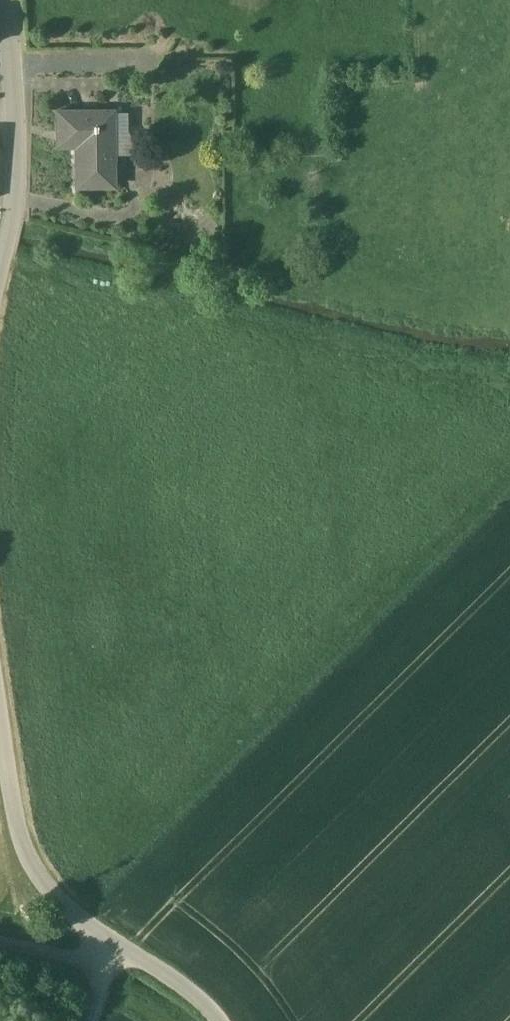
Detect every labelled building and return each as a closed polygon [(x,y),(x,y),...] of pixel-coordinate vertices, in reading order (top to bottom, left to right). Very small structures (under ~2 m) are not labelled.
[(114,187),(114,111),(57,111),(57,132),(76,132),(76,188),(114,187)]
